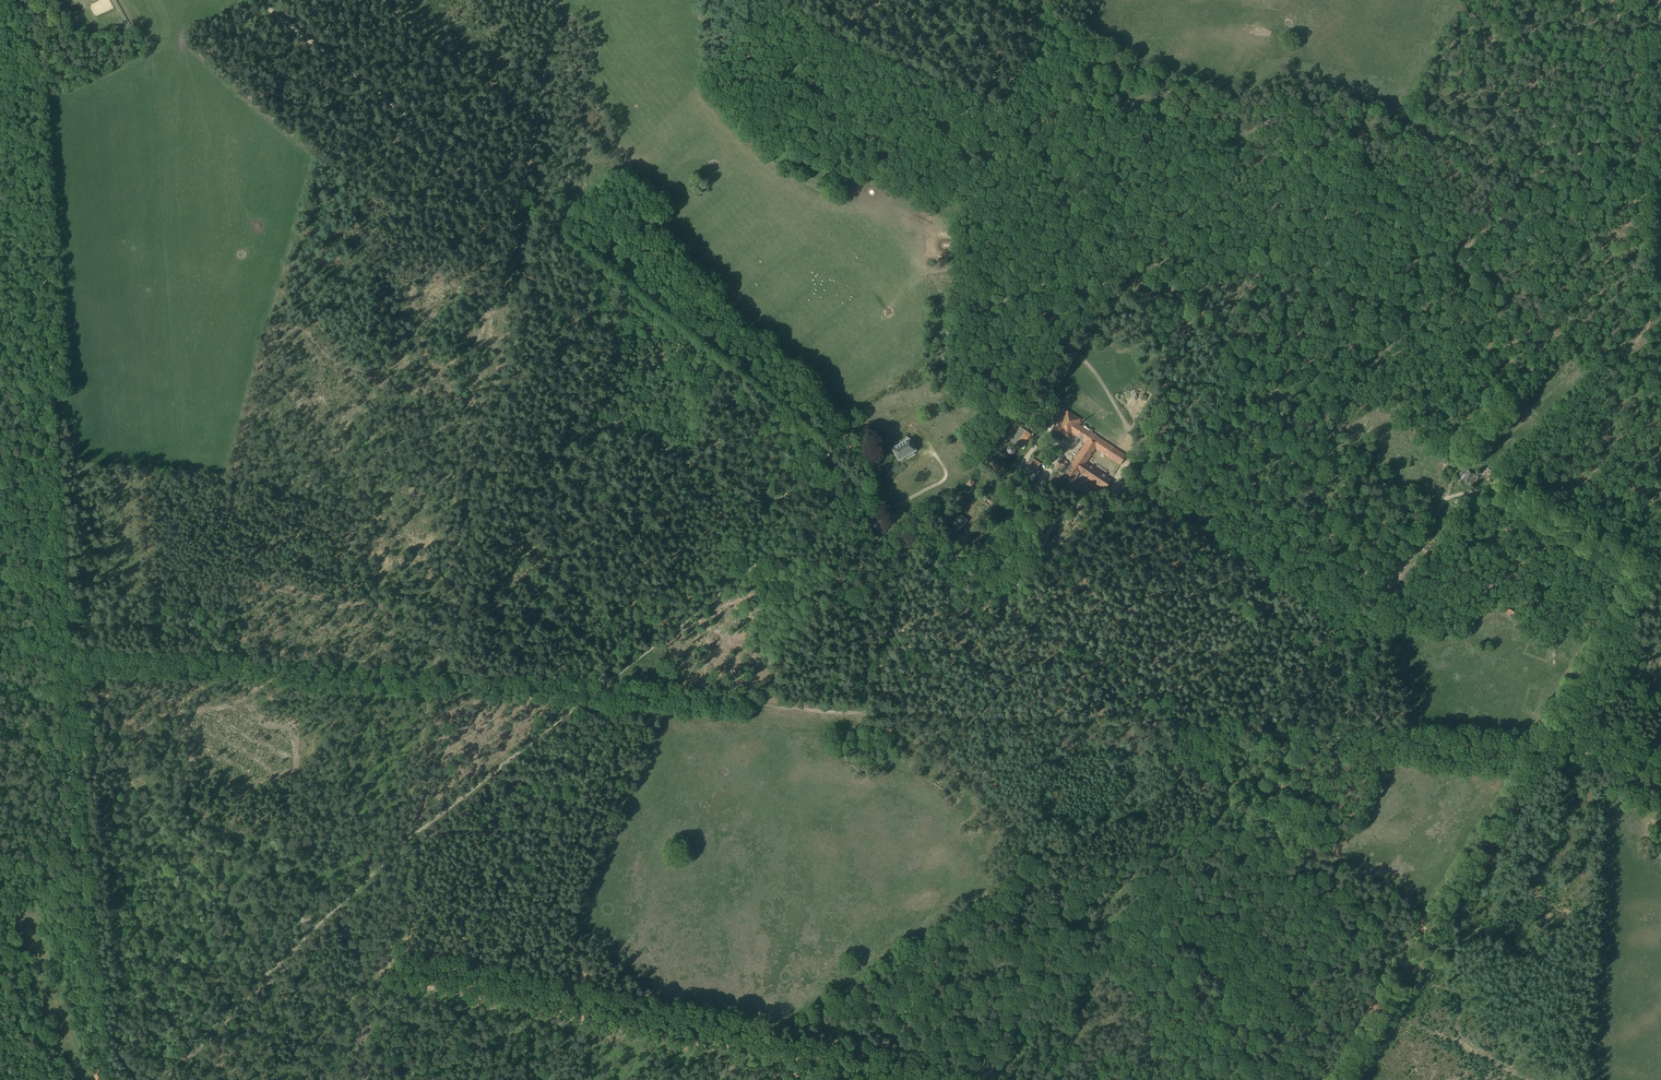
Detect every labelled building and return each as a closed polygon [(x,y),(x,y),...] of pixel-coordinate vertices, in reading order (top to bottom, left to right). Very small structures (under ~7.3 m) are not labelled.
[(1072,433),(1086,442),(1096,449),(1120,464),(1126,454),(1111,445),(1092,433),(1093,430),(1090,428),(1088,430),(1086,429),(1087,427),(1084,424),(1082,427),(1079,424),(1082,419),(1068,411),(1056,430),(1069,438),(1072,433)] [(1021,449),(1031,435),(1022,428),(1012,442),(1021,449)] [(1456,432),(1453,437),(1449,445),(1456,449),(1463,436),(1456,432)] [(892,449),(899,461),(917,451),(910,439),(892,449)] [(1096,449),(1086,442),(1070,466),(1065,475),(1075,481),(1080,473),(1106,489),(1112,480),(1086,464),(1096,449)] [(1014,446),(1011,446),(1009,447),(1008,449),(1007,451),(1008,453),(1010,455),(1012,455),(1015,454),(1016,452),(1016,450),(1016,448),(1014,446)] [(1032,484),(1040,472),(1037,470),(1041,463),(1034,458),(1021,477),(1032,484)] [(1458,477),(1473,486),(1478,477),(1463,468),(1458,477)] [(971,488),(975,482),(971,479),(967,484),(971,488)] [(965,499),(960,495),(956,500),(963,506),(965,503),(963,502),(965,499)] [(960,514),(952,525),(960,531),(962,528),(963,528),(968,520),(960,514)] [(946,525),(943,529),(949,533),(952,529),(946,525)] [(1472,613),(1475,618),(1494,609),(1491,604),(1472,613)] [(1503,604),(1499,608),(1517,621),(1520,616),(1503,604)] [(93,1073),(96,1079),(98,1079),(103,1077),(100,1070),(93,1073)]
